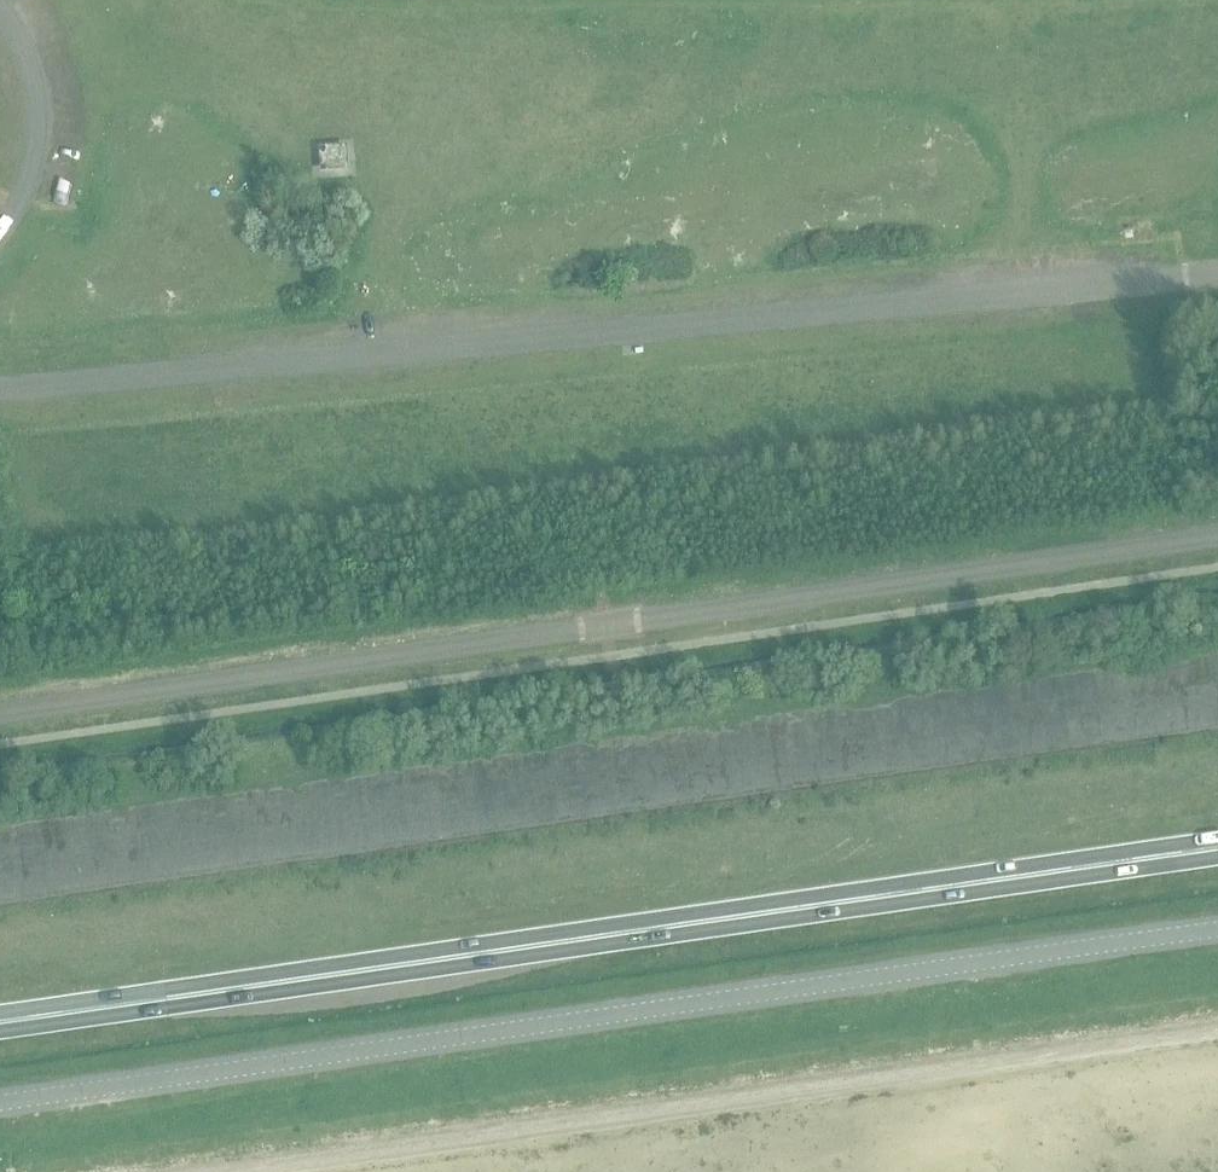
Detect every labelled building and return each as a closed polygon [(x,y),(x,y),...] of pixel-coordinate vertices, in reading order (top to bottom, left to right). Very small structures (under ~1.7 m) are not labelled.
[(318,145),(321,170),(349,169),(347,143),(318,145)]
